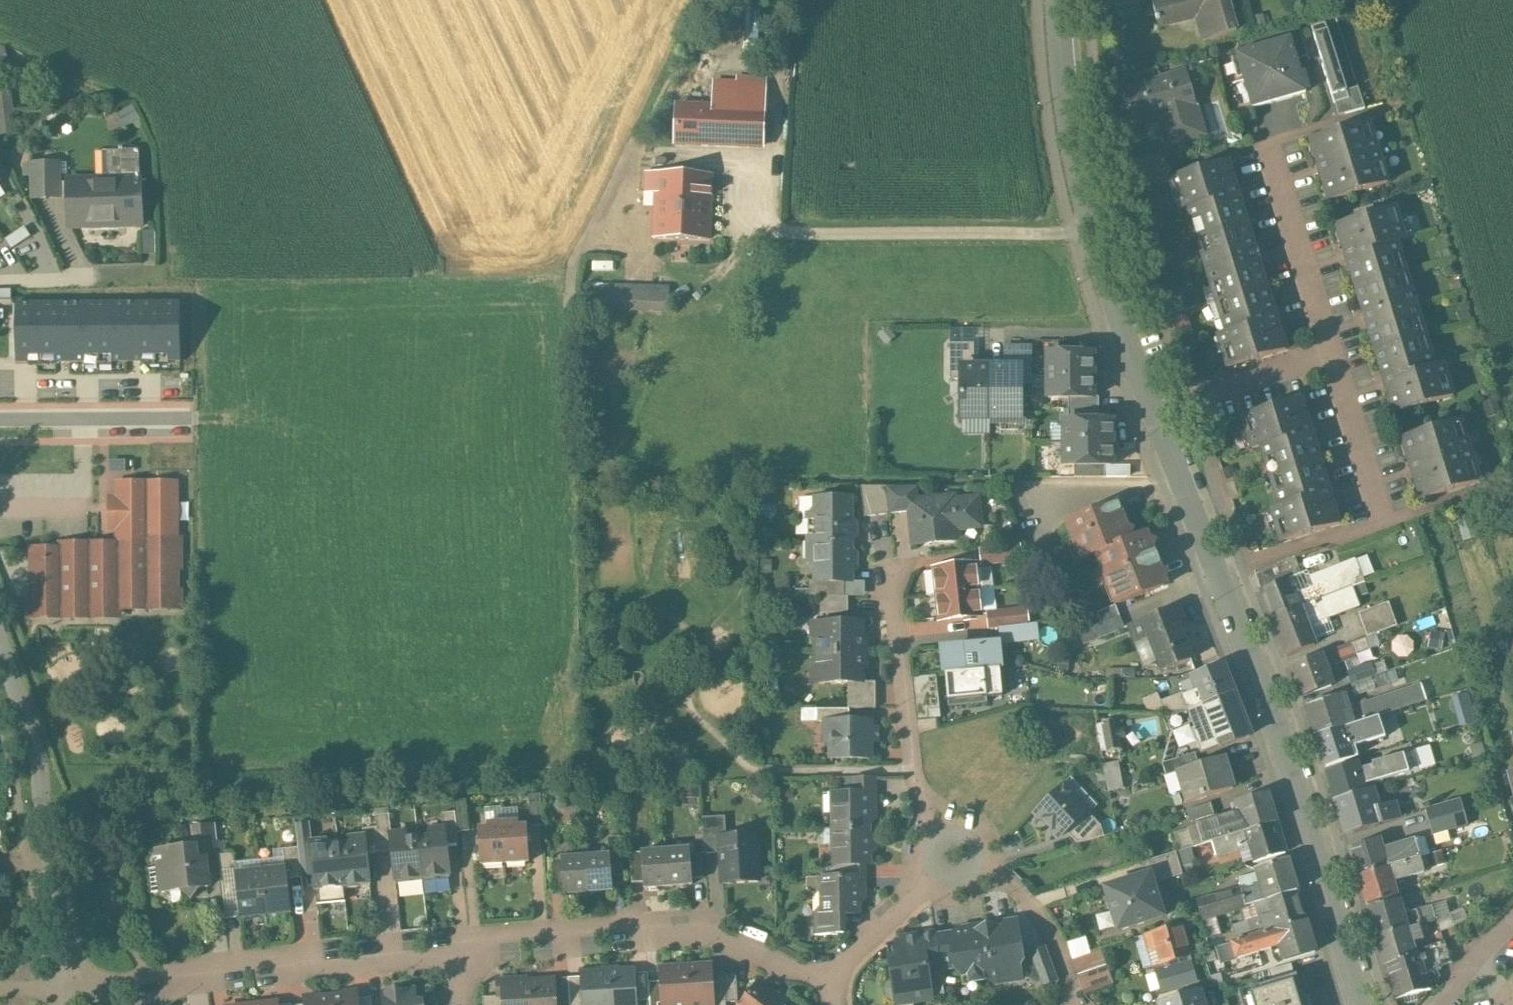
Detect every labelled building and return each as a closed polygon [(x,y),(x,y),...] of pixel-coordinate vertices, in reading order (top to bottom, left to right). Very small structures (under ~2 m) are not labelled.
[(1152,0),(1159,26),(1174,23),(1174,16),(1195,12),(1204,41),(1236,31),(1232,20),(1228,5),(1227,0),(1153,0),(1152,0)] [(760,9),(747,8),(744,57),(757,57),(760,9)] [(1313,28),(1337,116),(1354,112),(1348,91),(1328,24),(1313,28)] [(1252,108),(1306,93),(1291,40),(1237,55),(1252,108)] [(1184,72),(1127,89),(1137,124),(1158,118),(1195,107),(1184,72)] [(737,83),(714,82),(713,107),(676,106),(675,142),(763,146),(766,79),(737,78),(737,83)] [(1348,91),(1354,112),(1365,109),(1359,88),(1348,91)] [(0,90),(0,131),(0,132),(15,130),(9,89),(0,90)] [(126,127),(139,120),(132,107),(119,113),(126,127)] [(1195,107),(1158,118),(1167,147),(1203,136),(1195,107)] [(1369,122),(1310,141),(1312,146),(1310,149),(1312,155),(1315,156),(1315,160),(1324,186),(1323,189),(1324,195),(1327,196),(1329,201),(1388,183),(1369,122)] [(114,151),(115,181),(68,182),(69,225),(90,224),(90,229),(119,228),(119,224),(141,223),(139,150),(114,151)] [(1163,156),(1141,162),(1144,174),(1133,177),(1135,184),(1152,179),(1150,172),(1166,167),(1163,156)] [(1228,162),(1169,181),(1179,212),(1187,209),(1197,240),(1248,224),(1233,177),(1234,175),(1232,169),(1230,168),(1228,162)] [(59,163),(31,164),(32,176),(32,198),(60,197),(59,163)] [(710,176),(662,173),(660,213),(657,212),(656,237),(708,240),(710,176)] [(1395,208),(1336,227),(1338,232),(1336,234),(1338,241),(1341,242),(1355,289),(1406,273),(1396,242),(1405,239),(1395,208)] [(1248,224),(1197,240),(1216,304),(1267,288),(1248,224)] [(12,247),(31,237),(26,227),(7,237),(12,247)] [(155,253),(156,230),(143,230),(142,252),(155,253)] [(1406,273),(1355,289),(1375,353),(1426,337),(1406,273)] [(669,287),(598,287),(589,288),(588,309),(669,311),(669,287)] [(1267,288),(1216,304),(1226,334),(1217,337),(1227,368),(1286,350),(1285,345),(1286,342),(1284,336),(1282,335),(1267,288)] [(11,289),(0,290),(0,299),(11,299),(11,289)] [(180,302),(16,303),(16,363),(29,363),(181,362),(180,302)] [(1426,337),(1375,353),(1389,400),(1388,402),(1390,408),(1392,409),(1394,415),(1453,396),(1444,365),(1435,368),(1426,337)] [(974,344),(950,344),(950,380),(962,380),(962,368),(974,368),(974,344)] [(1032,348),(1004,348),(1004,368),(1020,368),(1020,385),(1032,384),(1032,348)] [(1093,354),(1048,354),(1048,399),(1068,399),(1093,399),(1093,398),(1093,354)] [(974,368),(962,368),(962,380),(962,419),(990,419),(990,368),(974,368)] [(1004,368),(990,368),(990,419),(1020,419),(1020,385),(1020,368),(1004,368)] [(1093,399),(1068,399),(1068,410),(1099,410),(1099,398),(1093,398),(1093,399)] [(1302,400),(1242,418),(1252,449),(1260,447),(1270,478),(1321,462),(1306,415),(1307,413),(1306,407),(1303,405),(1302,400)] [(1099,410),(1068,410),(1068,422),(1099,422),(1099,410)] [(1461,421),(1402,440),(1403,445),(1402,447),(1404,454),(1407,455),(1416,485),(1415,488),(1416,494),(1419,495),(1420,500),(1480,482),(1461,421)] [(1068,422),(1064,422),(1064,444),(1113,444),(1113,422),(1099,422),(1068,422)] [(1113,444),(1064,444),(1064,466),(1074,466),(1105,466),(1113,466),(1113,444)] [(1321,462),(1270,478),(1279,509),(1271,511),(1280,542),(1340,524),(1338,519),(1339,516),(1337,510),(1335,509),(1321,462)] [(1105,466),(1074,466),(1074,478),(1105,478),(1105,466)] [(177,482),(117,483),(117,498),(109,498),(109,529),(117,529),(117,543),(60,543),(60,548),(32,548),(32,599),(27,599),(27,618),(48,618),(48,612),(60,612),(60,618),(106,618),(106,609),(148,609),(148,602),(160,602),(160,609),(182,609),(182,591),(177,591),(177,569),(182,569),(182,538),(177,538),(177,482)] [(1234,483),(1227,485),(1231,495),(1237,493),(1234,483)] [(885,487),(861,487),(864,517),(888,514),(885,487)] [(917,487),(885,487),(888,514),(911,512),(911,503),(919,502),(917,487)] [(850,498),(816,498),(816,514),(808,514),(809,542),(816,542),(816,541),(850,541),(850,498)] [(919,502),(911,503),(911,512),(915,545),(957,541),(956,528),(979,526),(976,500),(953,503),(952,499),(919,502)] [(1130,539),(1119,514),(1121,513),(1122,512),(1119,504),(1118,504),(1116,504),(1115,502),(1068,521),(1083,559),(1098,554),(1118,604),(1165,586),(1157,567),(1160,566),(1161,565),(1156,552),(1155,552),(1152,553),(1144,534),(1130,539)] [(850,541),(816,541),(816,542),(816,560),(821,565),(821,581),(816,581),(816,582),(845,582),(851,582),(850,541)] [(1019,547),(981,551),(983,565),(1021,560),(1019,547)] [(1294,557),(1256,571),(1261,589),(1289,578),(1289,579),(1302,574),(1294,557)] [(1355,559),(1310,577),(1314,587),(1295,594),(1301,607),(1337,593),(1353,587),(1365,583),(1355,559)] [(975,564),(934,569),(937,595),(978,590),(977,586),(979,584),(979,578),(976,576),(975,564)] [(1289,578),(1261,589),(1273,618),(1301,607),(1295,594),(1289,579),(1289,578)] [(845,582),(816,582),(816,581),(809,581),(809,597),(820,597),(845,597),(845,582)] [(1365,583),(1353,587),(1357,597),(1369,593),(1365,583)] [(1353,587),(1337,593),(1344,612),(1360,606),(1357,597),(1353,587)] [(978,590),(937,595),(940,621),(981,616),(979,604),(981,602),(981,596),(978,595),(978,590)] [(1337,593),(1301,607),(1308,626),(1344,612),(1337,593)] [(845,597),(820,597),(820,614),(848,614),(848,597),(845,597)] [(1388,603),(1358,614),(1367,638),(1397,626),(1388,603)] [(1178,607),(1129,626),(1136,644),(1150,638),(1162,671),(1192,660),(1177,622),(1183,620),(1178,607)] [(1301,607),(1273,618),(1287,656),(1316,645),(1308,626),(1301,607)] [(1026,610),(988,614),(990,628),(1028,623),(1026,610)] [(1120,617),(1079,633),(1084,645),(1125,629),(1120,617)] [(863,623),(818,623),(818,635),(815,635),(815,653),(866,653),(866,646),(863,646),(863,623)] [(1036,625),(1000,629),(1002,643),(1037,639),(1036,625)] [(980,643),(960,645),(960,650),(944,652),(946,673),(945,673),(945,675),(1000,669),(997,644),(981,646),(980,643)] [(1350,644),(1320,655),(1325,670),(1356,658),(1350,644)] [(866,653),(815,653),(815,672),(819,672),(819,684),(847,683),(848,684),(863,684),(863,682),(863,661),(866,660),(866,653)] [(1320,655),(1291,666),(1302,698),(1331,687),(1325,670),(1320,655)] [(1367,666),(1348,672),(1353,685),(1372,679),(1367,666)] [(1223,668),(1192,680),(1198,694),(1202,705),(1233,693),(1223,668)] [(1000,669),(945,675),(947,701),(1002,696),(1000,669)] [(1372,679),(1353,685),(1357,697),(1394,684),(1390,673),(1372,679)] [(876,682),(863,682),(863,684),(848,684),(848,709),(850,709),(876,709),(876,682)] [(1340,711),(1340,712),(1344,727),(1386,714),(1420,703),(1415,687),(1340,711)] [(1451,695),(1459,726),(1479,721),(1470,690),(1451,695)] [(1202,705),(1187,710),(1190,718),(1195,729),(1192,731),(1201,754),(1218,747),(1219,748),(1243,738),(1242,737),(1245,727),(1247,726),(1234,693),(1233,694),(1233,693),(1202,705)] [(1198,694),(1184,700),(1187,710),(1202,705),(1198,694)] [(1182,695),(1169,700),(1173,711),(1187,710),(1184,700),(1182,695)] [(1336,697),(1304,706),(1314,737),(1315,736),(1344,727),(1340,712),(1340,711),(1336,697)] [(1169,700),(1162,702),(1165,711),(1173,711),(1169,700)] [(848,709),(818,709),(818,722),(824,722),(824,721),(850,721),(850,709),(848,709)] [(1173,711),(1165,711),(1164,711),(1170,726),(1190,718),(1187,710),(1173,711)] [(1386,714),(1344,727),(1348,739),(1351,738),(1352,742),(1371,736),(1371,734),(1389,727),(1386,714)] [(1101,748),(1123,747),(1122,720),(1100,721),(1101,748)] [(850,721),(824,721),(824,722),(824,743),(832,743),(832,759),(870,759),(870,721),(850,721)] [(1344,727),(1315,736),(1324,767),(1354,758),(1348,739),(1344,727)] [(1355,763),(1325,772),(1334,801),(1369,790),(1367,785),(1419,770),(1414,751),(1371,763),(1372,766),(1357,770),(1355,763)] [(1195,753),(1162,764),(1166,776),(1177,772),(1198,766),(1195,753)] [(1198,766),(1177,772),(1187,802),(1233,788),(1227,769),(1225,770),(1223,761),(1224,760),(1224,758),(1198,766)] [(1118,765),(1104,768),(1109,792),(1123,789),(1118,765)] [(876,794),(876,778),(852,778),(852,794),(868,793),(868,795),(876,794)] [(1063,785),(1035,812),(1059,838),(1066,831),(1084,815),(1083,813),(1073,803),(1073,797),(1063,785)] [(1369,790),(1334,801),(1344,835),(1379,824),(1374,806),(1369,790)] [(1266,791),(1231,802),(1235,812),(1190,827),(1195,846),(1212,841),(1276,821),(1266,791)] [(852,794),(838,794),(838,810),(834,815),(834,829),(868,829),(868,795),(868,793),(852,794)] [(541,795),(529,796),(531,827),(543,827),(541,795)] [(466,801),(454,802),(455,812),(457,833),(469,832),(466,801)] [(1212,803),(1189,810),(1192,821),(1215,814),(1212,803)] [(1450,803),(1425,810),(1429,822),(1453,815),(1450,803)] [(1394,804),(1378,808),(1374,806),(1379,824),(1398,818),(1394,804)] [(455,812),(442,814),(443,829),(445,829),(446,845),(459,844),(457,833),(455,812)] [(1101,826),(1089,814),(1083,813),(1084,815),(1066,831),(1078,844),(1104,836),(1101,826)] [(389,814),(375,816),(377,828),(379,852),(392,851),(390,835),(392,835),(389,814)] [(1453,815),(1429,822),(1433,835),(1457,828),(1453,815)] [(725,817),(702,818),(705,854),(721,853),(720,839),(726,838),(725,817)] [(1276,821),(1212,841),(1217,857),(1241,850),(1240,845),(1247,843),(1252,861),(1285,852),(1276,821)] [(518,827),(517,822),(503,823),(505,864),(529,863),(527,827),(518,827)] [(488,829),(479,829),(481,865),(505,864),(503,823),(488,824),(488,829)] [(215,824),(192,827),(194,847),(195,847),(217,844),(215,824)] [(310,824),(296,825),(298,848),(300,861),(312,860),(311,843),(312,843),(310,824)] [(377,828),(363,829),(364,837),(365,837),(367,854),(379,852),(377,828)] [(443,829),(429,831),(430,838),(418,839),(423,882),(437,880),(437,876),(450,875),(446,845),(445,829),(443,829)] [(868,829),(834,829),(823,829),(823,845),(834,845),(839,850),(839,864),(834,864),(834,865),(866,865),(869,865),(868,829)] [(392,835),(390,835),(392,851),(395,881),(408,879),(409,883),(423,882),(418,839),(406,841),(405,833),(392,835)] [(364,837),(350,839),(350,846),(339,847),(344,890),(357,888),(357,885),(370,883),(367,854),(365,837),(364,837)] [(620,837),(608,838),(609,855),(610,855),(612,885),(624,884),(620,837)] [(726,838),(720,839),(721,853),(723,883),(759,881),(756,837),(726,838)] [(1378,840),(1349,848),(1357,877),(1387,868),(1382,851),(1378,840)] [(312,843),(311,843),(312,860),(317,905),(345,902),(344,890),(339,847),(327,848),(326,841),(312,843)] [(1415,841),(1382,851),(1387,868),(1420,858),(1415,841)] [(194,847),(157,851),(160,870),(168,869),(171,892),(180,891),(191,900),(199,889),(208,888),(205,859),(196,860),(195,847),(194,847)] [(298,848),(283,850),(285,870),(287,870),(288,879),(302,878),(300,861),(298,848)] [(689,849),(665,851),(668,887),(692,885),(692,879),(690,855),(689,849)] [(665,851),(642,853),(644,883),(644,889),(668,887),(665,851)] [(1176,852),(1141,863),(1145,876),(1150,874),(1153,884),(1183,875),(1176,852)] [(644,883),(642,853),(630,854),(632,884),(644,883)] [(234,854),(219,856),(221,872),(236,870),(234,854)] [(702,854),(690,855),(692,879),(704,878),(702,854)] [(609,855),(586,857),(588,893),(612,891),(612,885),(610,855),(609,855)] [(1436,855),(1428,857),(1430,867),(1439,865),(1436,855)] [(586,857),(562,859),(564,891),(565,895),(588,893),(586,857)] [(1420,858),(1387,868),(1391,882),(1424,872),(1420,858)] [(562,859),(550,860),(552,892),(564,891),(562,859)] [(1261,887),(1242,892),(1242,891),(1198,903),(1202,919),(1265,901),(1266,901),(1297,891),(1287,860),(1256,870),(1261,887)] [(866,865),(834,865),(834,864),(827,864),(827,878),(857,877),(857,879),(866,878),(866,865)] [(1387,868),(1357,877),(1366,906),(1395,897),(1391,882),(1387,868)] [(285,870),(261,873),(266,915),(292,912),(288,879),(287,870),(285,870)] [(261,873),(235,876),(240,918),(266,915),(261,873)] [(1145,876),(1104,889),(1118,931),(1163,917),(1153,884),(1150,874),(1145,876)] [(857,879),(857,877),(827,878),(822,878),(823,894),(828,899),(828,913),(828,914),(839,914),(857,914),(857,879)] [(823,894),(822,878),(806,878),(807,889),(811,894),(823,894)] [(1429,890),(1421,892),(1423,899),(1431,897),(1429,890)] [(1297,891),(1266,901),(1272,921),(1275,931),(1305,921),(1306,921),(1297,891)] [(1397,901),(1368,909),(1377,938),(1405,929),(1401,916),(1397,901)] [(1426,908),(1414,912),(1418,926),(1431,922),(1426,908)] [(1414,912),(1401,916),(1405,929),(1418,926),(1414,912)] [(828,914),(828,913),(814,913),(815,935),(839,935),(839,914),(828,914)] [(1448,915),(1437,920),(1442,931),(1453,926),(1448,915)] [(1262,918),(1246,922),(1251,938),(1266,933),(1263,923),(1262,918)] [(1272,921),(1265,923),(1265,922),(1263,923),(1266,933),(1275,931),(1272,921)] [(1244,940),(1231,944),(1235,959),(1279,946),(1284,961),(1315,952),(1305,922),(1275,931),(1266,933),(1251,938),(1244,940)] [(1251,938),(1246,922),(1239,924),(1244,940),(1251,938)] [(983,930),(973,931),(971,930),(957,932),(953,937),(950,937),(955,965),(961,964),(964,978),(970,977),(977,981),(990,979),(996,984),(1005,982),(1010,976),(1008,966),(1018,965),(1022,959),(1017,923),(1003,925),(1001,927),(991,929),(991,928),(986,924),(983,929),(983,930)] [(1179,926),(1145,936),(1149,951),(1158,949),(1163,965),(1188,958),(1179,926)] [(1418,926),(1405,929),(1409,941),(1414,940),(1415,942),(1422,939),(1418,926)] [(1405,929),(1377,938),(1385,966),(1414,957),(1409,941),(1405,929)] [(935,935),(922,937),(927,969),(940,967),(936,939),(935,935)] [(1073,958),(1092,953),(1087,936),(1068,941),(1073,958)] [(922,941),(896,945),(898,959),(889,961),(896,1004),(932,998),(927,969),(922,937),(921,937),(922,941)] [(950,937),(936,939),(940,967),(955,965),(950,937)] [(1444,943),(1433,946),(1440,967),(1451,964),(1444,943)] [(1231,944),(1215,948),(1220,964),(1235,959),(1231,944)] [(1433,946),(1412,953),(1414,957),(1420,955),(1426,974),(1441,970),(1440,967),(1433,946)] [(1057,981),(1045,947),(1030,952),(1043,987),(1057,981)] [(1414,957),(1385,966),(1396,1000),(1431,990),(1426,974),(1420,955),(1414,957)] [(1106,963),(1077,974),(1084,994),(1113,983),(1106,963)] [(697,966),(697,967),(686,968),(688,1004),(714,1004),(714,1002),(712,975),(711,965),(697,966)] [(660,968),(660,982),(662,1004),(688,1004),(686,968),(675,969),(674,967),(660,968)] [(940,967),(927,969),(932,998),(945,996),(940,967)] [(619,971),(619,973),(608,974),(610,1004),(636,1004),(636,1002),(634,974),(634,970),(619,971)] [(581,974),(582,978),(583,1004),(610,1004),(608,974),(597,975),(596,973),(581,974)] [(648,973),(634,974),(636,1002),(650,1001),(648,983),(648,973)] [(724,974),(712,975),(714,1002),(726,1002),(724,975),(724,974)] [(736,975),(724,975),(726,1002),(726,1003),(736,1002),(738,1001),(736,975)] [(1258,988),(1263,1004),(1308,1004),(1299,976),(1258,988)] [(568,979),(570,1004),(583,1004),(582,978),(568,979)] [(539,981),(539,983),(528,984),(530,1004),(556,1004),(554,980),(539,981)] [(648,983),(650,1001),(650,1004),(658,1004),(662,1004),(660,982),(648,983)] [(502,984),(503,997),(503,1004),(530,1004),(528,984),(517,985),(517,983),(502,984)] [(766,991),(757,984),(741,1004),(785,1004),(786,1004),(769,991),(766,991)] [(1163,1004),(1209,1004),(1203,987),(1161,999),(1163,1004)] [(383,995),(384,1004),(423,1004),(423,1003),(416,1004),(415,991),(383,995)] [(331,997),(332,1004),(358,1004),(358,1000),(357,994),(331,997)] [(305,1000),(305,1004),(332,1004),(331,997),(305,1000)] [(483,998),(483,1004),(503,1004),(503,997),(483,998)]
